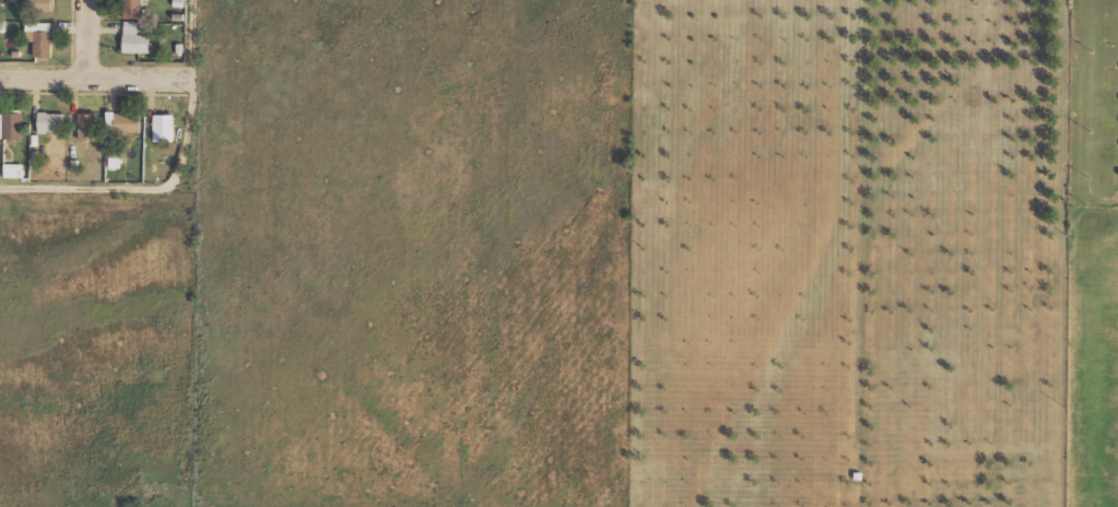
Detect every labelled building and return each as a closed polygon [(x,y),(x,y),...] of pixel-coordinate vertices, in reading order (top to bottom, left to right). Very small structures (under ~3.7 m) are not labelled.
[(27,11),(53,10),(53,0),(27,0),(27,11)] [(141,18),(142,4),(145,4),(145,0),(123,0),(122,18),(141,18)] [(150,53),(150,34),(140,34),(140,21),(124,21),(123,52),(150,53)] [(53,23),(26,22),(26,41),(34,41),(34,57),(53,57),(53,23)] [(21,139),(21,113),(4,113),(3,139),(21,139)] [(38,132),(64,132),(65,113),(39,113),(38,132)] [(141,114),(107,113),(106,132),(141,133),(141,114)] [(97,141),(98,114),(79,114),(78,140),(97,141)] [(154,141),(174,141),(174,114),(154,114),(154,141)] [(119,170),(120,149),(109,149),(109,169),(119,170)] [(23,178),(23,164),(4,164),(4,178),(23,178)]
